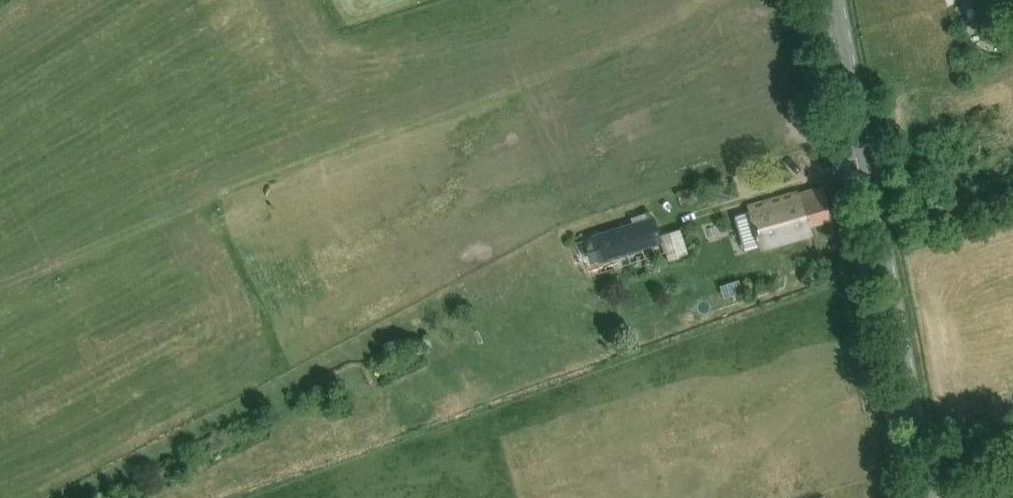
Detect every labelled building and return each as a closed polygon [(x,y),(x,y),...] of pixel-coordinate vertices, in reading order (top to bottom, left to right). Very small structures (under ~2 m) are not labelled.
[(714,184),(712,194),(730,198),(732,188),(714,184)] [(801,192),(749,206),(761,250),(813,235),(810,226),(833,219),(824,187),(801,194),(801,192)] [(655,216),(591,237),(599,264),(664,243),(661,235),(655,216)] [(680,229),(661,235),(664,243),(669,261),(688,255),(680,229)]
